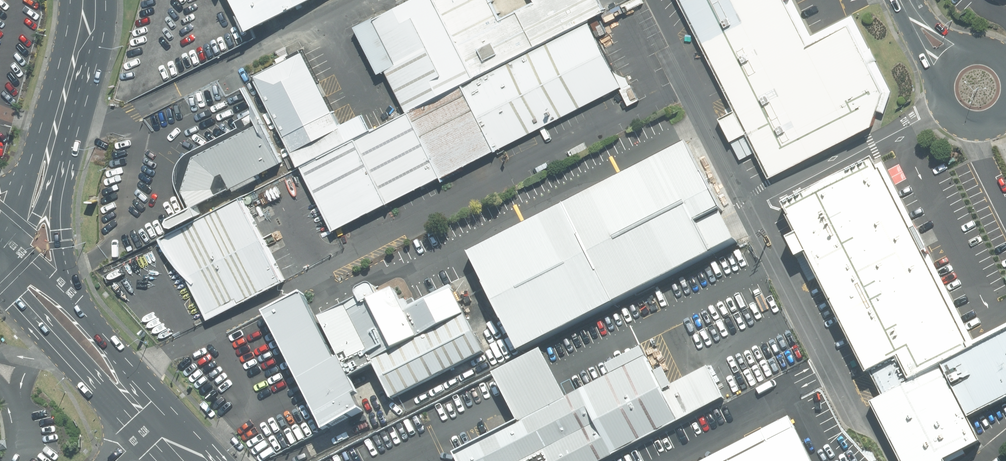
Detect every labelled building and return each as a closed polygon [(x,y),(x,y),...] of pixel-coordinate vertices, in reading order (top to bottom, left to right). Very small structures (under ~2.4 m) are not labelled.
[(246,33),(311,0),(229,0),(246,33)] [(460,86),(473,79),(432,0),(412,0),(361,26),(406,112),(460,86)] [(473,79),(533,48),(516,14),(500,22),(489,0),(432,0),(473,79)] [(533,48),(587,22),(603,13),(596,0),(532,0),(535,5),(516,14),(533,48)] [(770,186),(877,134),(887,97),(851,27),(811,47),(787,0),(674,0),(770,186)] [(473,79),(460,86),(495,152),(621,88),(587,22),(473,79)] [(369,131),(361,116),(340,127),(302,54),(252,78),(299,166),(369,131)] [(494,151),(460,86),(406,112),(369,131),(299,166),(333,233),(494,151)] [(190,209),(280,165),(258,126),(193,158),(181,192),(190,209)] [(678,147),(466,256),(517,354),(707,257),(692,228),(714,217),(678,147)] [(895,460),(940,460),(975,443),(962,417),(1005,395),(1005,331),(966,351),(869,164),(780,210),(795,238),(785,243),(793,259),(803,254),(877,396),(865,403),(895,460)] [(239,200),(160,239),(184,275),(206,321),(281,284),(239,200)] [(260,316),(319,433),(358,415),(350,399),(355,397),(346,379),(371,367),(369,363),(371,362),(415,340),(390,291),(376,298),(369,285),(355,292),(353,296),(356,301),(314,322),(300,295),(260,316)] [(417,339),(462,316),(448,286),(402,309),(417,339)] [(462,316),(371,362),(391,401),(480,354),(462,316)] [(454,460),(606,460),(723,400),(706,367),(661,390),(643,359),(565,399),(539,352),(492,377),(517,424),(452,458),(454,460)] [(788,417),(697,460),(809,460),(788,417)]
